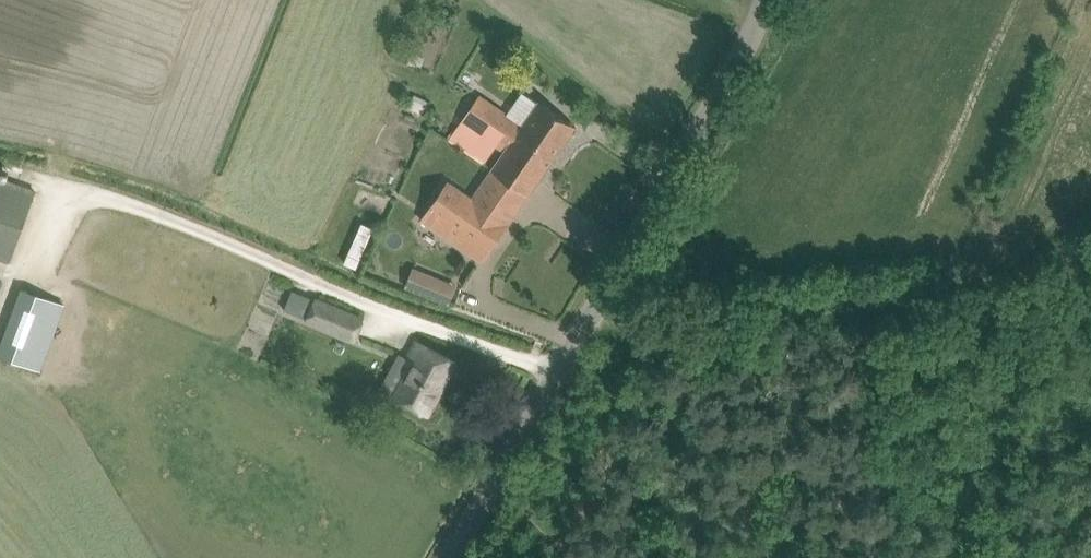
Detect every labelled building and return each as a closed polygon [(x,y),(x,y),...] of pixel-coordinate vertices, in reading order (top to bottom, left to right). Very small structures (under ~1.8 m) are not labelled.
[(507,150),(493,168),(529,193),(576,126),(540,101),(522,127),(514,121),(515,118),(481,94),(449,139),(485,163),(498,144),(507,150)] [(529,193),(493,168),(473,198),(448,181),(422,219),(483,261),(529,193)] [(10,261),(36,190),(0,177),(0,257),(10,261)] [(420,270),(413,288),(433,296),(440,278),(420,270)] [(40,369),(64,304),(23,289),(0,352),(0,354),(40,369)] [(317,299),(308,319),(355,338),(363,318),(317,299)] [(396,396),(409,403),(426,412),(455,361),(436,351),(417,341),(409,357),(399,352),(381,387),(396,395),(396,396)]
